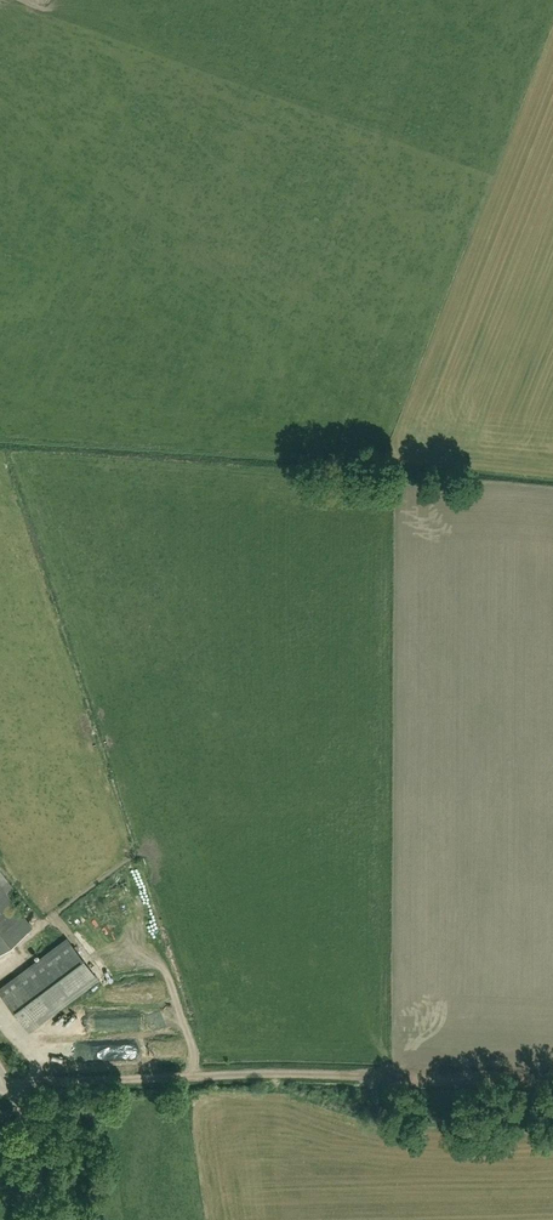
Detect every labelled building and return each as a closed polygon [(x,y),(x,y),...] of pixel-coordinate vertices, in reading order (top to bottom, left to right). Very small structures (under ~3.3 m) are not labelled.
[(32,927),(0,885),(0,952),(32,927)] [(0,988),(0,992),(30,1032),(98,980),(66,938),(0,988)]
